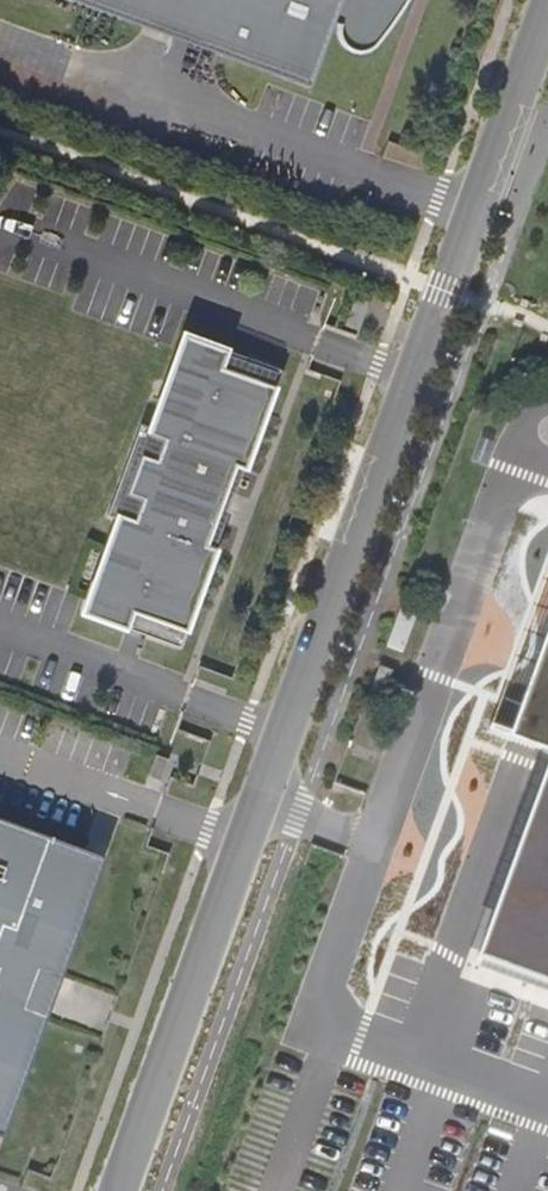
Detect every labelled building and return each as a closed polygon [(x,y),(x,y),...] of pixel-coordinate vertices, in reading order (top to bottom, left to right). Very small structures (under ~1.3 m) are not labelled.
[(310,86),(333,21),(340,24),(380,38),(388,27),(399,11),(405,0),(70,0),(310,86)] [(376,44),(380,38),(340,24),(340,31),(342,39),(345,43),(349,47),(357,51),(366,50),(372,47),(376,44)] [(281,370),(184,334),(151,427),(141,424),(108,514),(118,518),(84,611),(180,646),(216,548),(205,545),(234,465),(245,469),(281,370)] [(510,735),(488,728),(487,734),(547,756),(547,629),(510,735)] [(148,775),(161,779),(168,759),(155,755),(148,775)] [(484,956),(547,979),(547,773),(484,956)] [(3,1134),(48,1013),(25,1005),(39,967),(62,975),(106,856),(0,816),(0,1132),(3,1134)] [(25,1005),(48,1013),(62,975),(39,967),(25,1005)]
